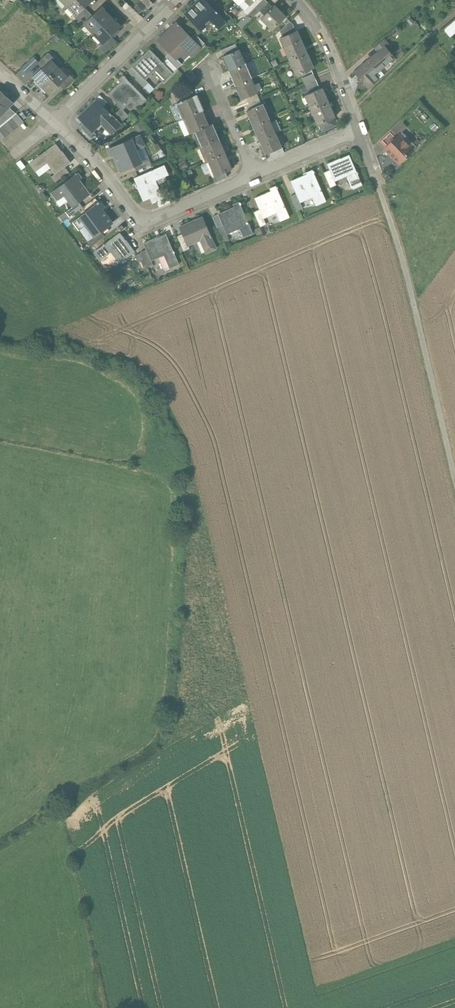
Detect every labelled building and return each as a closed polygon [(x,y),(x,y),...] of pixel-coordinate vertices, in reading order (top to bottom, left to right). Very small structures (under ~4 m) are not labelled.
[(67,5),(76,15),(84,7),(91,0),(92,0),(72,0),(67,5)] [(148,8),(153,3),(151,0),(140,0),(148,8)] [(204,0),(202,0),(196,5),(196,4),(185,15),(190,20),(198,29),(208,19),(219,29),(226,22),(217,13),(218,12),(216,11),(216,12),(204,0)] [(250,5),(245,0),(233,0),(230,3),(235,8),(239,4),(244,9),(241,12),(246,17),(256,7),(263,0),(256,0),(250,5)] [(268,3),(266,0),(263,0),(256,7),(260,11),(268,3)] [(264,16),(273,7),(268,3),(260,11),(264,16)] [(268,24),(273,30),(286,17),(274,6),(273,7),(264,16),(263,17),(269,23),(268,24)] [(79,21),(88,11),(84,7),(76,15),(75,16),(79,21)] [(93,16),(85,24),(93,33),(110,17),(105,11),(105,10),(105,9),(104,8),(103,7),(102,7),(101,8),(100,8),(100,9),(93,16)] [(255,16),(260,11),(256,7),(246,17),(238,25),(242,29),(255,16)] [(81,27),(85,24),(93,16),(88,11),(79,21),(77,23),(81,27)] [(264,16),(260,11),(255,16),(265,27),(268,24),(269,23),(263,17),(264,16)] [(110,17),(93,33),(103,43),(119,28),(120,27),(120,26),(120,25),(120,24),(119,23),(118,23),(117,23),(116,23),(110,17)] [(195,34),(197,36),(201,32),(198,29),(190,20),(185,24),(195,34)] [(281,32),(293,27),(292,24),(289,22),(280,31),(281,32)] [(190,39),(179,26),(178,24),(177,25),(176,24),(172,28),(174,30),(161,43),(170,52),(176,58),(186,48),(193,55),(200,48),(190,39)] [(449,36),(454,31),(454,25),(454,24),(445,32),(449,36)] [(283,37),(295,32),(293,27),(281,32),(283,37)] [(293,60),(307,54),(297,31),(295,32),(283,37),(280,38),(285,48),(287,46),(290,54),(288,55),(290,61),(293,60)] [(190,39),(200,48),(204,44),(197,36),(195,34),(190,39)] [(112,38),(101,49),(105,53),(116,42),(112,38)] [(378,53),(385,47),(388,44),(384,39),(374,48),(378,53)] [(220,51),(222,56),(239,49),(237,44),(220,51)] [(361,67),(355,73),(368,88),(378,79),(376,80),(372,76),(378,71),(380,70),(394,57),(385,47),(378,53),(376,54),(369,60),(369,61),(361,68),(361,67)] [(186,48),(176,58),(182,64),(183,65),(193,55),(186,48)] [(222,56),(229,71),(246,64),(239,49),(222,56)] [(163,63),(150,50),(143,56),(132,66),(132,67),(145,80),(155,70),(165,81),(173,73),(164,65),(165,64),(163,63)] [(182,64),(176,58),(170,52),(166,57),(177,69),(182,64)] [(50,60),(51,61),(54,58),(49,53),(38,63),(42,67),(50,60)] [(297,76),(313,69),(307,54),(293,60),(296,68),(294,69),(297,76)] [(33,76),(41,86),(59,69),(51,61),(50,60),(42,67),(33,76)] [(229,71),(235,86),(252,78),(246,64),(229,71)] [(145,80),(132,67),(128,71),(144,88),(149,84),(145,80)] [(67,77),(59,69),(41,86),(50,95),(60,85),(68,78),(67,77)] [(378,79),(384,74),(380,70),(378,71),(372,76),(376,80),(378,79)] [(302,78),(305,84),(316,79),(314,74),(302,78)] [(67,77),(68,78),(60,85),(64,90),(75,80),(70,75),(67,77)] [(124,77),(122,75),(118,79),(120,82),(107,94),(117,104),(122,110),(132,100),(139,107),(146,100),(125,78),(125,77),(125,76),(124,77)] [(235,86),(241,100),(246,98),(257,93),(258,93),(252,78),(235,86)] [(305,84),(307,90),(319,85),(316,79),(305,84)] [(149,84),(144,88),(149,93),(154,89),(149,84)] [(314,109),(328,103),(322,89),(308,95),(311,103),(309,104),(312,110),(314,109)] [(157,90),(156,97),(163,99),(164,91),(157,90)] [(178,104),(196,96),(193,90),(175,98),(178,104)] [(3,113),(9,107),(13,103),(0,91),(0,110),(3,113)] [(249,104),(260,99),(257,93),(246,98),(249,104)] [(196,96),(178,104),(182,113),(183,112),(185,118),(202,111),(196,96)] [(251,109),(262,105),(260,99),(249,104),(251,109)] [(120,124),(111,116),(112,115),(110,113),(110,114),(96,101),(90,108),(89,107),(78,118),(84,123),(92,131),(102,122),(112,132),(120,124)] [(334,117),(328,103),(314,109),(318,117),(316,118),(318,124),(321,123),(332,118),(334,117)] [(128,116),(122,110),(117,104),(112,108),(124,120),(126,118),(128,116)] [(246,112),(253,126),(269,119),(263,104),(262,105),(251,109),(246,112)] [(9,107),(3,113),(0,116),(0,125),(1,126),(2,124),(7,121),(11,117),(16,113),(9,107)] [(185,118),(185,119),(188,128),(189,128),(192,133),(195,132),(209,126),(202,111),(185,118)] [(24,122),(16,113),(11,117),(19,126),(24,122)] [(128,116),(126,118),(132,124),(137,119),(131,113),(128,116)] [(19,126),(11,117),(7,121),(15,130),(19,126)] [(335,124),(332,118),(321,123),(324,129),(335,124)] [(253,126),(259,140),(276,133),(271,122),(269,119),(253,126)] [(271,122),(276,133),(281,130),(277,120),(271,122)] [(390,129),(397,137),(399,135),(402,133),(407,127),(400,120),(390,129)] [(15,130),(7,121),(2,124),(10,134),(15,130)] [(434,122),(429,127),(434,133),(439,128),(434,122)] [(92,131),(84,123),(80,127),(91,139),(95,135),(92,131)] [(2,124),(1,126),(0,126),(0,131),(5,137),(10,134),(2,124)] [(209,126),(195,132),(199,141),(199,140),(202,147),(219,139),(212,124),(209,126)] [(379,140),(386,148),(397,137),(390,129),(379,140)] [(259,140),(265,155),(270,152),(282,147),(276,133),(259,140)] [(399,135),(413,150),(416,147),(402,133),(399,135)] [(386,148),(385,149),(399,164),(413,150),(399,135),(397,137),(386,148)] [(110,149),(108,150),(110,156),(114,155),(120,171),(134,165),(140,163),(135,150),(144,146),(140,137),(111,149),(111,148),(110,148),(110,149)] [(202,147),(201,147),(205,156),(206,156),(209,162),(225,154),(219,139),(202,147)] [(39,156),(29,163),(35,172),(47,163),(55,174),(66,166),(71,163),(62,152),(61,152),(55,144),(40,155),(40,154),(38,155),(39,156)] [(284,153),(282,147),(270,152),(272,158),(284,153)] [(212,171),(215,176),(227,171),(232,169),(225,154),(209,162),(208,162),(212,171)] [(340,159),(327,164),(330,171),(335,182),(347,176),(353,189),(363,185),(358,174),(357,172),(349,155),(340,159)] [(140,163),(134,165),(136,171),(151,165),(149,159),(140,163)] [(66,166),(55,174),(52,177),(56,182),(70,171),(66,166)] [(136,189),(142,201),(150,198),(160,193),(157,185),(155,181),(162,178),(168,175),(164,166),(153,171),(152,170),(150,170),(151,171),(134,179),(138,188),(136,189)] [(227,171),(215,176),(217,182),(229,177),(227,171)] [(307,175),(291,182),(296,194),(300,203),(313,197),(317,205),(326,202),(312,171),(306,173),(307,175)] [(336,185),(335,182),(330,171),(324,173),(330,188),(336,185)] [(75,174),(50,193),(56,202),(64,196),(72,207),(80,201),(90,194),(79,179),(82,177),(78,172),(77,173),(76,172),(75,173),(75,174)] [(268,193),(254,199),(259,210),(263,219),(277,213),(280,221),(289,217),(277,189),(278,188),(277,187),(276,188),(276,186),(270,189),(272,194),(269,196),(268,193)] [(166,191),(160,193),(150,198),(152,203),(157,201),(168,197),(166,191)] [(302,208),(300,203),(296,194),(290,197),(297,211),(302,208)] [(168,197),(157,201),(159,207),(170,202),(168,197)] [(80,201),(72,207),(66,211),(70,217),(83,206),(80,201)] [(97,204),(72,222),(78,231),(86,226),(94,237),(101,231),(112,223),(101,209),(103,207),(99,202),(98,203),(98,202),(97,203),(97,204)] [(231,209),(218,215),(222,226),(226,234),(239,229),(243,237),(252,233),(240,205),(241,205),(240,203),(239,203),(239,202),(233,205),(235,210),(232,212),(231,209)] [(266,225),(263,219),(259,210),(254,212),(260,227),(266,225)] [(68,218),(70,217),(66,211),(57,218),(61,223),(68,218)] [(212,217),(217,228),(222,226),(218,215),(212,217)] [(71,223),(68,218),(61,223),(65,228),(71,223)] [(192,222),(180,228),(183,235),(187,245),(200,240),(206,253),(215,249),(210,238),(211,237),(210,235),(209,236),(202,219),(193,223),(192,222)] [(229,240),(226,234),(222,226),(217,228),(223,243),(229,240)] [(263,235),(260,227),(255,229),(259,237),(263,235)] [(101,231),(94,237),(87,242),(91,247),(105,237),(101,231)] [(103,245),(93,253),(99,261),(111,252),(114,257),(119,263),(134,252),(126,240),(125,241),(119,233),(105,244),(104,243),(103,244),(103,245)] [(156,238),(143,244),(146,250),(151,262),(158,258),(164,256),(169,269),(178,265),(173,254),(174,253),(174,252),(173,252),(165,235),(156,239),(156,238)] [(187,245),(183,235),(177,237),(183,251),(189,249),(187,245)] [(152,265),(151,262),(146,250),(140,252),(141,253),(147,267),(152,265)] [(111,252),(99,261),(103,266),(114,257),(111,252)] [(147,268),(147,267),(141,253),(135,256),(142,270),(147,268)] [(164,271),(169,269),(164,256),(158,258),(164,271)]
